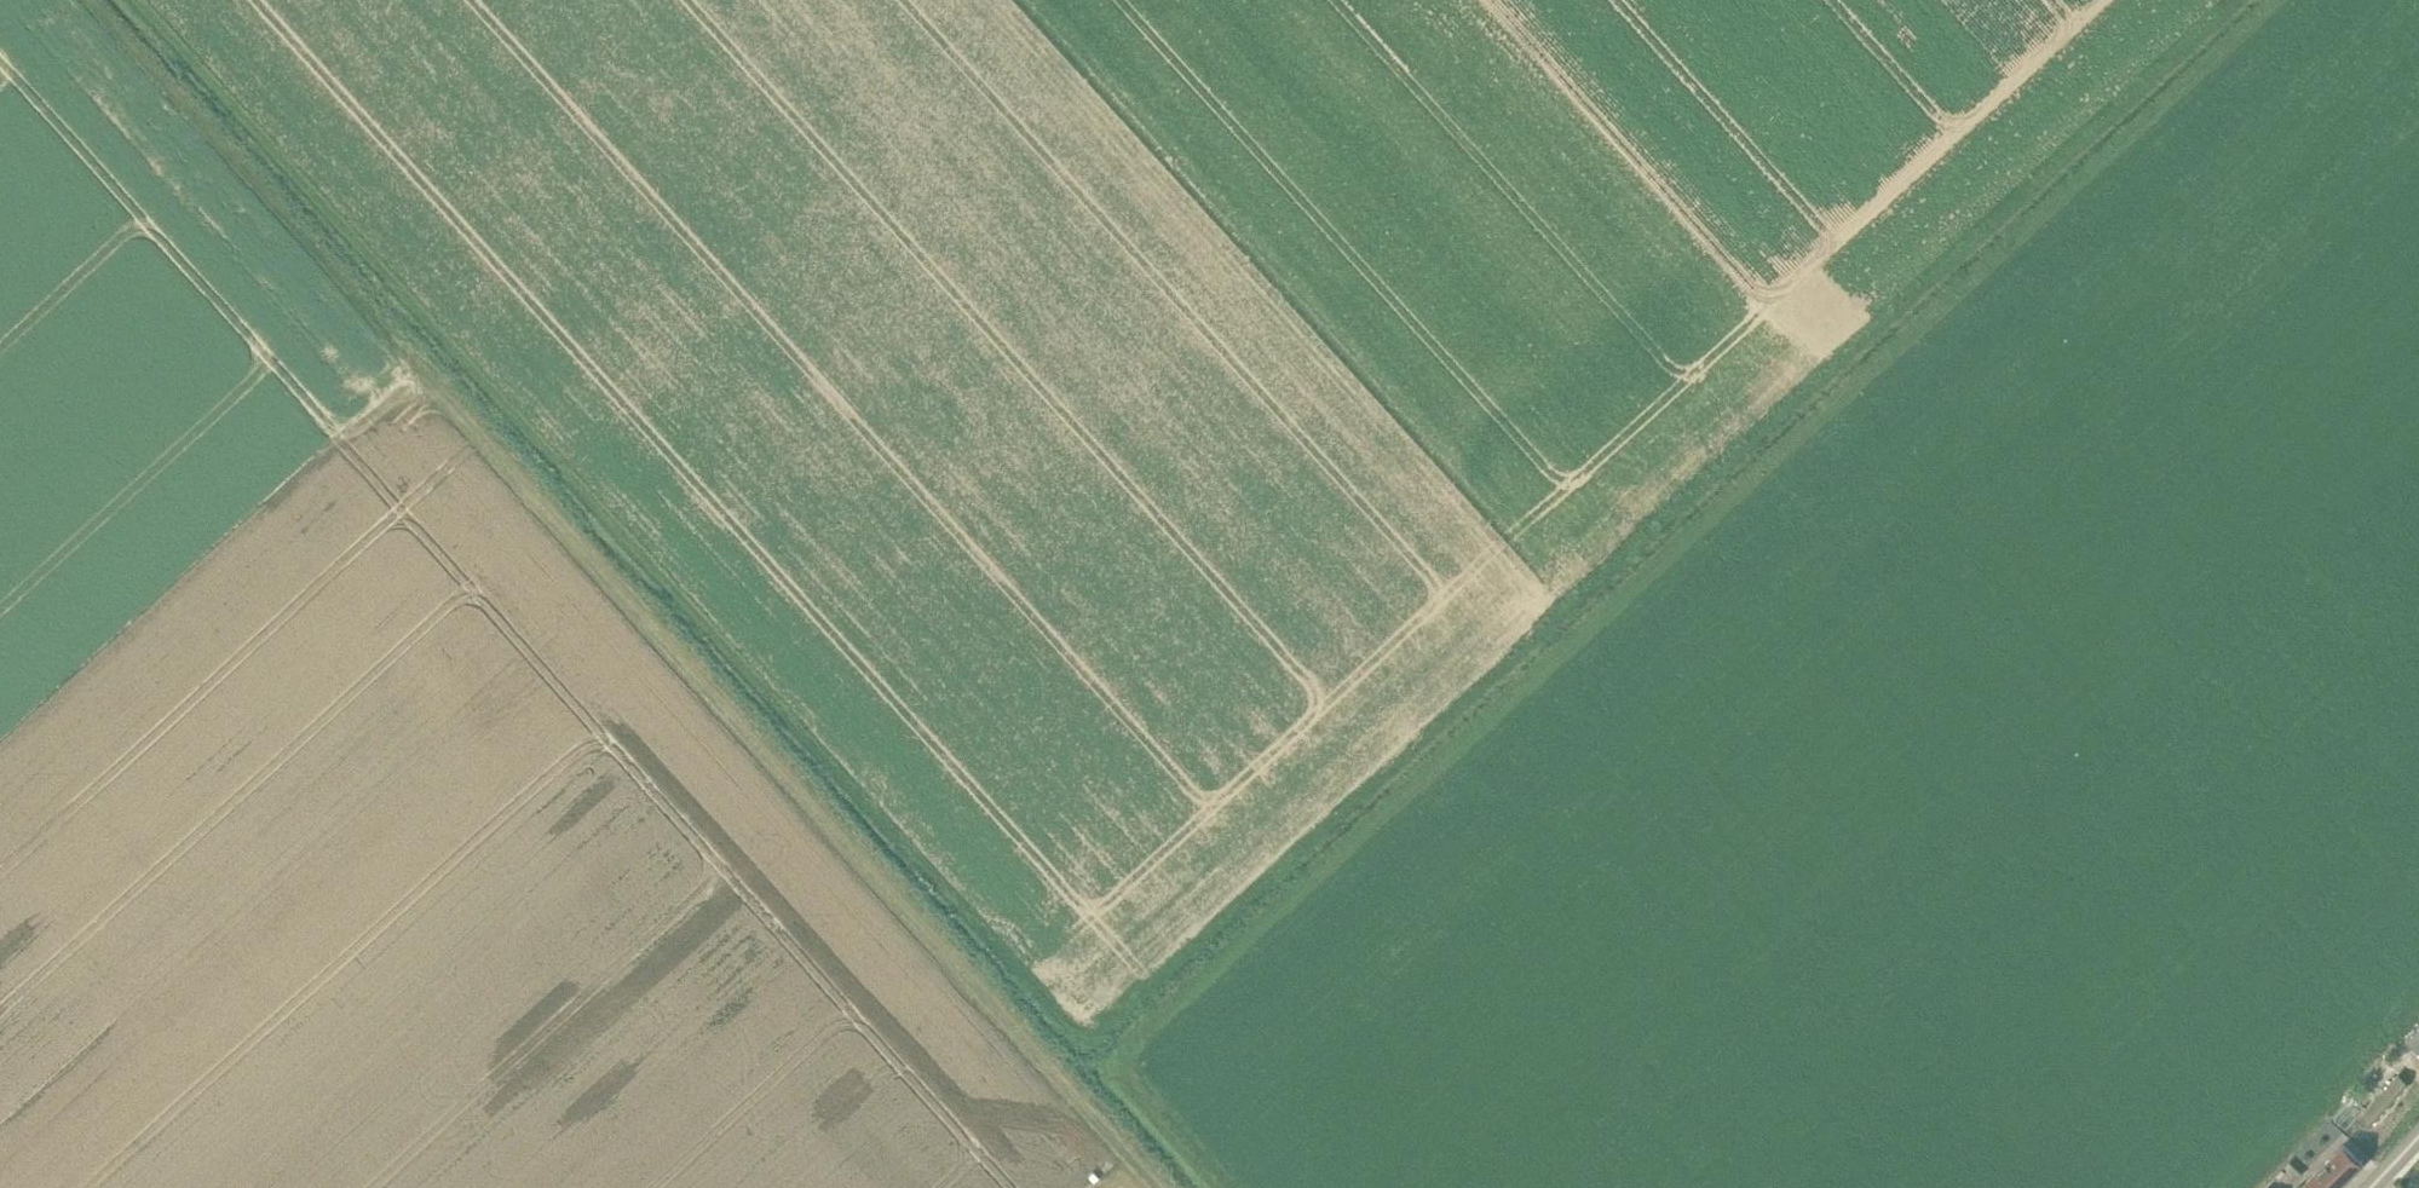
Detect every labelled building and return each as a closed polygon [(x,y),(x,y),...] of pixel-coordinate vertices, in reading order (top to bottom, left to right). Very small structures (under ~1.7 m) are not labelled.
[(2408,1038),(2418,1049),(2418,1026),(2408,1038)] [(2372,1128),(2410,1084),(2398,1074),(2360,1117),(2372,1128)] [(2363,1165),(2343,1145),(2317,1171),(2315,1172),(2307,1179),(2315,1187),(2338,1187),(2363,1165)]
